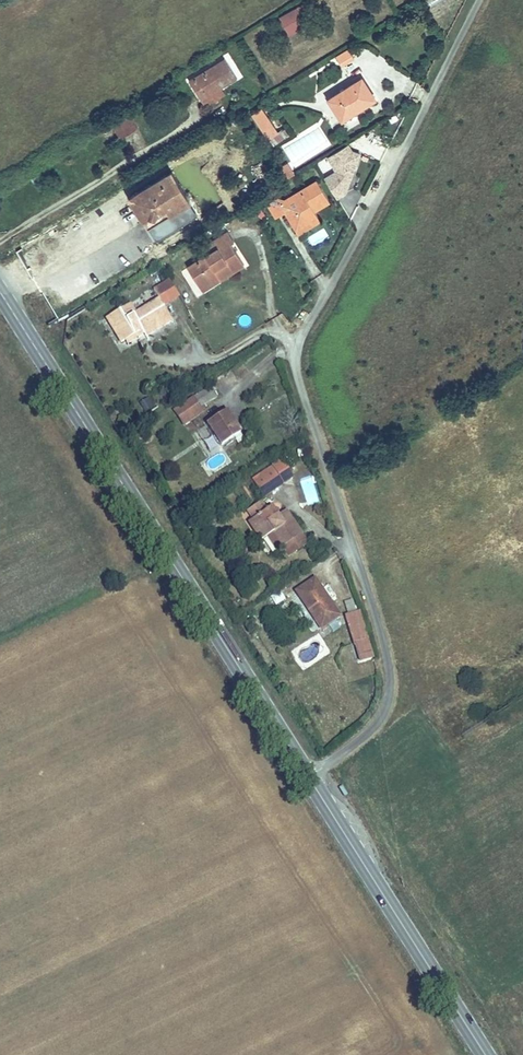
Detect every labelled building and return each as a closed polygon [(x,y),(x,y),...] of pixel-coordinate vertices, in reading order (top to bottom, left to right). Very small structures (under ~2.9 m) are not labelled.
[(296,8),(276,17),(286,37),(305,28),(296,8)] [(349,50),(334,56),(339,68),(354,61),(349,50)] [(190,73),(195,82),(201,78),(209,91),(220,85),(218,82),(222,79),(224,82),(240,73),(228,51),(207,65),(208,68),(200,73),(197,69),(190,73)] [(363,75),(330,95),(343,116),(375,96),(363,75)] [(201,78),(195,82),(202,95),(209,91),(201,78)] [(132,109),(115,119),(123,133),(140,122),(132,109)] [(273,122),(265,127),(269,135),(278,130),(273,122)] [(353,178),(363,150),(355,148),(351,141),(331,153),(340,168),(328,175),(340,194),(348,190),(344,183),(353,178)] [(185,161),(176,167),(184,181),(193,176),(185,161)] [(133,192),(150,221),(156,218),(164,230),(200,208),(184,181),(176,167),(133,192)] [(319,179),(295,194),(303,207),(294,212),(303,225),(320,214),(316,208),(331,199),(319,179)] [(295,194),(283,201),(287,208),(301,230),(322,217),(320,214),(303,225),(294,212),(303,207),(295,194)] [(287,208),(283,201),(280,195),(270,201),(277,213),(287,208)] [(156,218),(150,221),(158,234),(164,230),(156,218)] [(186,263),(199,283),(219,270),(222,275),(244,261),(230,241),(235,238),(228,227),(213,236),(218,243),(204,252),(186,263)] [(200,245),(204,252),(218,243),(213,236),(200,245)] [(219,270),(199,283),(202,288),(222,275),(219,270)] [(181,292),(169,273),(156,282),(162,291),(138,307),(131,298),(111,312),(126,336),(146,323),(150,329),(176,312),(169,301),(181,292)] [(211,381),(175,404),(184,418),(204,406),(202,402),(218,392),(211,381)] [(140,401),(144,411),(154,407),(150,397),(140,401)] [(223,408),(204,421),(221,447),(234,438),(231,432),(237,428),(223,408)] [(269,467),(250,480),(259,493),(278,481),(269,467)] [(267,529),(277,545),(298,533),(284,512),(277,517),(267,504),(261,507),(256,499),(244,507),(249,515),(243,519),(255,536),(267,529)] [(298,533),(277,545),(284,555),(304,543),(298,533)] [(247,579),(238,585),(243,594),(253,588),(247,579)] [(313,583),(296,592),(302,601),(298,604),(316,630),(336,618),(313,583)] [(270,595),(273,604),(285,600),(282,591),(270,595)] [(358,665),(369,662),(364,646),(366,644),(357,617),(342,621),(350,646),(352,646),(358,665)]
